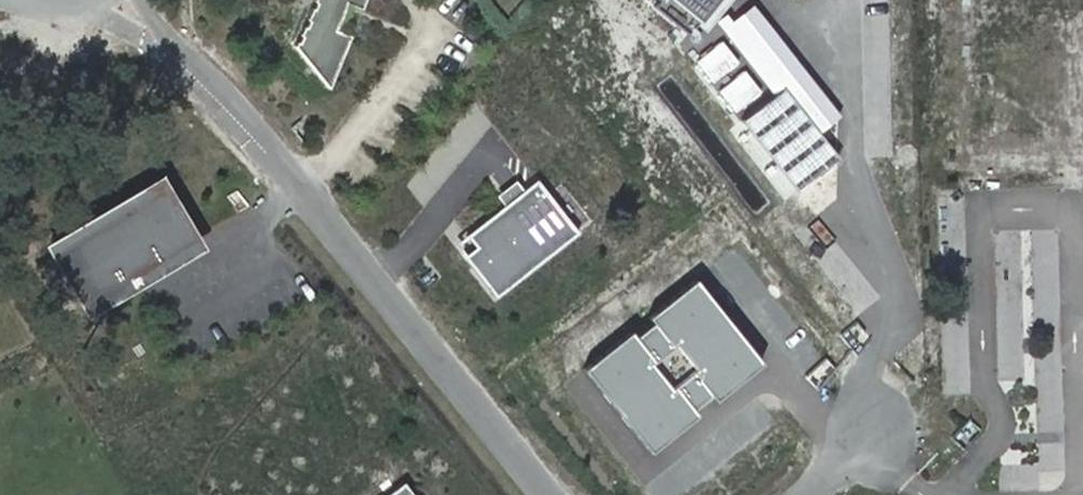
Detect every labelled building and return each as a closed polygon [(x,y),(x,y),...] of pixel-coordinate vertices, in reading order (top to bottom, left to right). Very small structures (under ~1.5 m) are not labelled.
[(313,14),(296,45),(331,89),(365,0),(318,0),(313,14)] [(704,23),(722,0),(675,0),(704,23)] [(734,21),(728,14),(717,22),(776,96),(786,87),(823,134),(830,128),(843,117),(755,6),(744,14),(734,21)] [(740,62),(722,41),(697,62),(715,83),(740,62)] [(762,92),(745,72),(719,91),(736,113),(762,92)] [(776,96),(745,121),(798,190),(841,158),(823,134),(786,87),(776,96)] [(518,184),(508,172),(489,187),(498,199),(518,184)] [(467,262),(490,291),(572,226),(530,174),(518,184),(498,199),(460,229),(468,239),(479,253),(467,262)] [(162,176),(47,243),(89,315),(205,247),(197,234),(162,176)] [(467,262),(479,253),(468,239),(456,248),(467,262)] [(764,366),(697,282),(651,319),(655,325),(639,339),(634,335),(588,374),(655,457),(702,418),(698,412),(715,399),(720,404),(764,366)] [(1035,487),(1036,471),(998,469),(997,485),(1035,487)] [(405,485),(391,494),(412,494),(405,485)]
